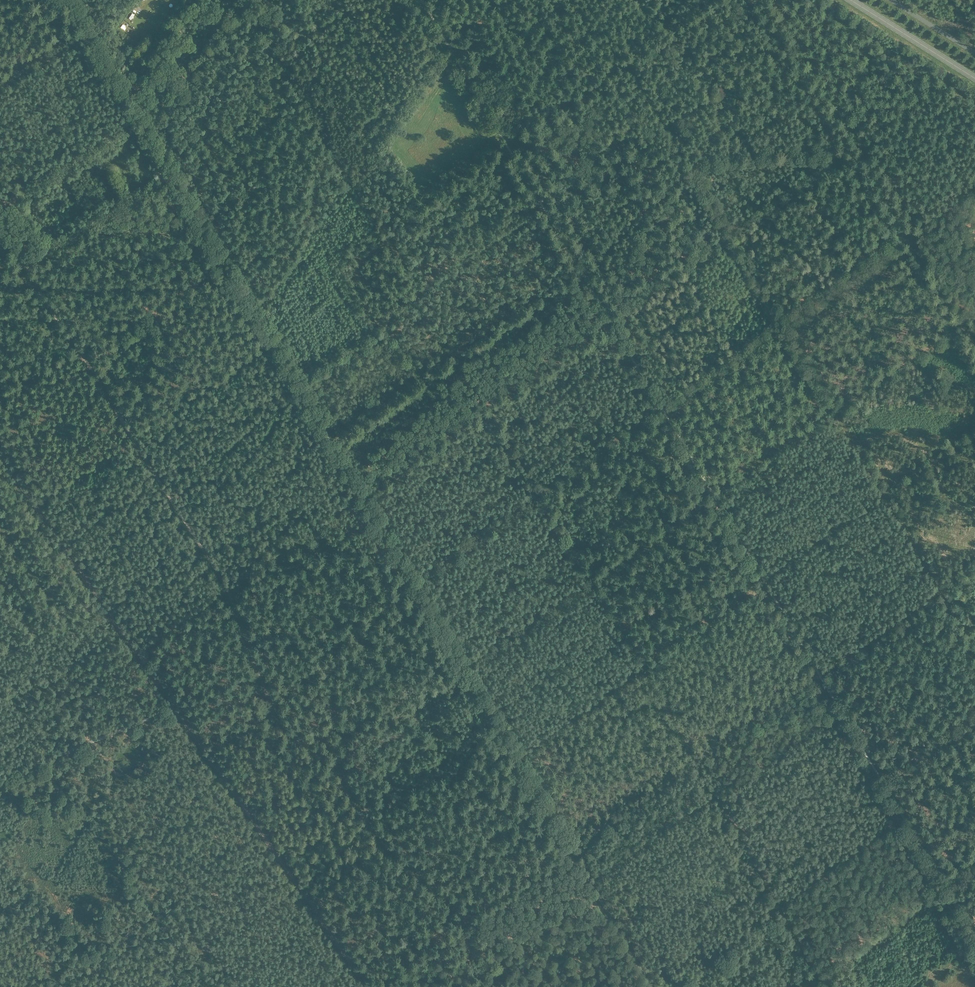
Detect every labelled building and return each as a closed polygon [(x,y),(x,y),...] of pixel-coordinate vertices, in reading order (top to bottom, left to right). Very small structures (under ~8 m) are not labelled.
[(131,33),(133,30),(126,25),(124,28),(131,33)]
